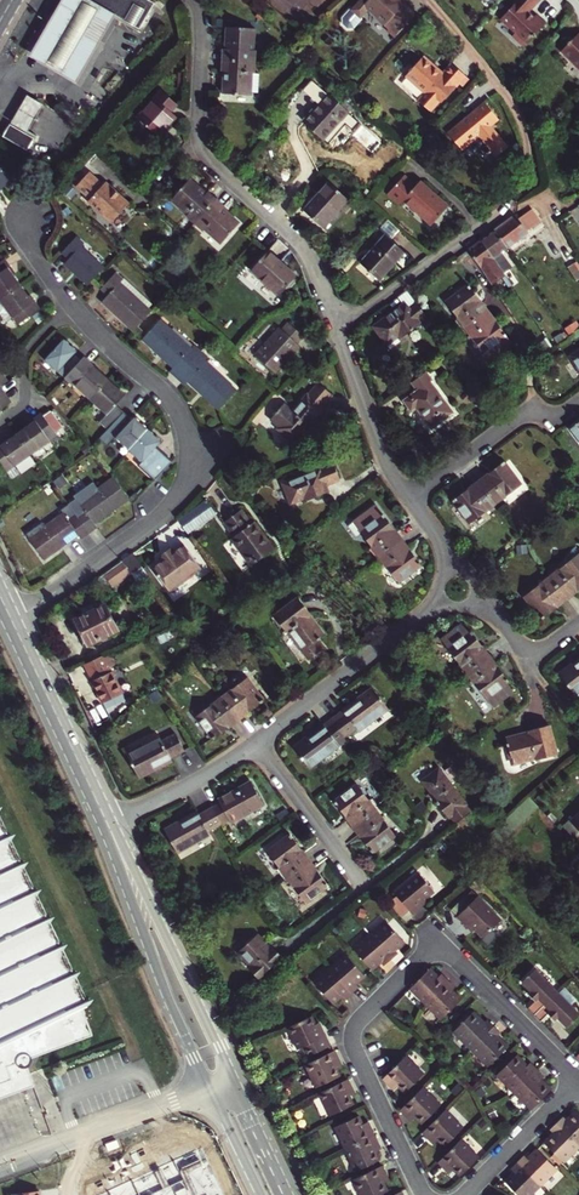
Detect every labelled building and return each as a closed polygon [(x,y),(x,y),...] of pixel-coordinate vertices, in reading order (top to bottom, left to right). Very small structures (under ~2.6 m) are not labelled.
[(61,1),(28,56),(42,64),(76,83),(114,18),(82,0),(61,0),(61,1)] [(114,18),(137,32),(153,4),(146,0),(82,0),(114,18)] [(351,10),(359,17),(367,8),(377,17),(375,18),(394,35),(414,13),(404,4),(405,2),(404,0),(367,0),(367,1),(366,0),(360,0),(351,10)] [(499,20),(515,35),(512,38),(522,47),(544,24),(536,15),(534,18),(529,13),(540,0),(515,0),(510,5),(512,7),(499,20)] [(164,16),(156,28),(163,31),(170,20),(164,16)] [(222,51),(222,61),(254,62),(255,52),(252,52),(254,29),(226,27),(225,51),(222,51)] [(578,69),(578,38),(563,54),(578,69)] [(405,76),(424,93),(417,100),(429,111),(440,100),(442,102),(465,76),(451,64),(441,74),(422,57),(405,76)] [(253,73),(254,62),(222,61),(221,72),(224,72),(223,94),(250,96),(250,94),(258,95),(259,76),(251,76),(251,73),(253,73)] [(335,86),(340,80),(336,77),(331,83),(335,86)] [(335,86),(339,89),(344,84),(340,80),(335,86)] [(162,91),(138,118),(158,137),(176,117),(170,112),(177,104),(162,91)] [(320,103),(303,122),(320,138),(328,130),(330,132),(340,120),(342,122),(348,114),(326,94),(319,101),(320,103)] [(25,97),(1,138),(23,152),(31,137),(25,133),(40,105),(25,97)] [(459,150),(477,136),(495,157),(506,148),(492,131),(489,126),(497,120),(484,103),(446,133),(459,150)] [(323,140),(330,132),(328,130),(320,138),(323,140)] [(9,177),(0,169),(0,188),(9,177)] [(89,174),(76,188),(91,201),(88,203),(109,223),(128,204),(123,199),(106,184),(103,186),(89,174)] [(404,176),(388,193),(399,204),(403,200),(431,224),(445,209),(430,195),(432,193),(419,182),(415,186),(404,176)] [(186,216),(194,223),(216,200),(207,192),(206,194),(189,179),(171,199),(188,215),(186,216)] [(319,198),(305,213),(321,227),(346,199),(327,183),(316,195),(319,198)] [(223,207),(216,200),(194,223),(202,230),(204,229),(220,244),(238,224),(222,208),(223,207)] [(532,209),(518,219),(527,231),(541,221),(532,209)] [(527,231),(518,219),(514,215),(494,230),(506,249),(528,233),(527,231)] [(501,252),(506,249),(494,230),(480,240),(494,258),(503,273),(512,267),(501,252)] [(376,250),(362,266),(378,280),(404,253),(385,236),(374,248),(376,250)] [(76,274),(87,285),(103,268),(80,247),(83,244),(75,237),(61,252),(69,259),(66,261),(78,272),(76,274)] [(494,258),(480,240),(466,250),(480,268),(491,285),(505,275),(503,273),(494,258)] [(266,251),(250,270),(277,295),(292,279),(279,267),(281,265),(266,251)] [(19,286),(9,273),(12,271),(4,259),(0,262),(0,300),(19,286)] [(66,261),(64,263),(76,274),(78,272),(66,261)] [(567,266),(576,280),(578,278),(578,270),(573,262),(567,266)] [(117,316),(132,331),(150,312),(144,306),(149,301),(130,284),(125,288),(119,283),(122,280),(115,273),(100,289),(107,296),(104,299),(119,314),(117,316)] [(488,311),(480,300),(468,285),(466,287),(445,302),(457,319),(454,321),(461,330),(488,311)] [(19,286),(0,300),(0,316),(5,323),(12,318),(17,325),(39,310),(31,299),(29,301),(19,286)] [(117,316),(119,314),(104,299),(101,302),(117,316)] [(426,317),(415,303),(408,308),(404,303),(373,326),(386,345),(398,337),(399,339),(420,324),(419,322),(426,317)] [(507,336),(495,320),(488,311),(461,330),(468,339),(471,337),(490,362),(513,344),(507,336)] [(170,371),(176,377),(200,352),(193,346),(190,349),(159,321),(142,339),(158,354),(160,352),(175,365),(173,368),(170,371)] [(255,356),(273,373),(297,346),(295,344),(302,336),(288,324),(281,330),(279,329),(255,356)] [(65,378),(80,361),(73,355),(76,352),(62,339),(45,359),(65,378)] [(535,346),(539,353),(546,348),(542,342),(535,346)] [(568,356),(578,373),(578,349),(568,356)] [(160,352),(158,354),(173,368),(175,365),(160,352)] [(208,359),(200,352),(176,377),(184,384),(189,378),(205,393),(202,395),(218,409),(235,391),(205,363),(208,359)] [(88,400),(107,380),(90,365),(83,358),(80,361),(65,378),(88,400)] [(415,407),(431,428),(453,412),(431,382),(433,380),(426,372),(411,382),(417,389),(402,400),(410,411),(415,407)] [(107,430),(123,412),(115,406),(124,396),(107,380),(88,400),(105,416),(99,422),(107,430)] [(277,429),(293,443),(309,423),(311,425),(324,409),(321,407),(331,395),(317,383),(307,395),(306,394),(292,411),(283,403),(270,419),(279,426),(277,429)] [(10,403),(0,389),(0,411),(10,403)] [(129,450),(148,429),(133,416),(131,419),(123,412),(107,430),(99,439),(107,446),(116,438),(129,450)] [(31,425),(17,435),(31,454),(56,436),(41,415),(29,422),(31,425)] [(570,428),(578,440),(578,421),(570,428)] [(139,465),(155,480),(171,461),(155,447),(160,441),(148,429),(129,450),(142,462),(139,465)] [(31,454),(17,435),(4,444),(2,442),(0,444),(0,463),(6,471),(31,454)] [(305,501),(316,496),(328,491),(326,485),(340,479),(333,462),(319,468),(318,467),(282,482),(290,503),(304,498),(305,501)] [(479,480),(497,507),(506,500),(504,497),(521,485),(506,465),(504,462),(488,474),(479,480)] [(75,499),(67,504),(88,533),(96,527),(92,521),(108,509),(110,512),(129,500),(113,479),(96,490),(93,485),(74,498),(75,499)] [(497,507),(479,480),(468,488),(453,500),(455,502),(470,522),(486,510),(488,513),(497,507)] [(178,520),(187,533),(216,513),(206,500),(178,520)] [(28,538),(44,560),(60,547),(58,544),(76,533),(79,539),(88,533),(67,504),(59,510),(62,515),(28,538)] [(369,549),(376,558),(401,539),(394,529),(384,515),(376,504),(352,521),(371,547),(369,549)] [(251,523),(241,509),(223,522),(234,536),(231,538),(251,565),(273,548),(254,522),(251,523)] [(397,582),(418,566),(420,565),(409,549),(401,539),(376,558),(383,568),(385,566),(397,582)] [(162,560),(152,567),(168,591),(200,568),(184,544),(173,552),(169,548),(167,549),(162,553),(159,556),(162,560)] [(132,553),(122,561),(131,574),(138,583),(147,577),(149,576),(132,553)] [(548,573),(567,598),(576,591),(578,589),(578,553),(558,569),(556,567),(548,573)] [(494,569),(486,558),(476,566),(484,577),(494,569)] [(122,561),(103,574),(112,587),(131,574),(122,561)] [(524,595),(539,616),(541,618),(556,606),(567,598),(548,573),(538,580),(540,583),(524,595)] [(108,596),(96,602),(99,607),(105,604),(110,601),(108,596)] [(86,641),(87,644),(116,629),(105,604),(99,607),(96,602),(95,599),(79,607),(81,611),(78,613),(80,617),(75,619),(82,633),(80,635),(83,643),(86,641)] [(288,632),(302,651),(324,634),(296,599),(271,618),(284,635),(288,632)] [(457,666),(464,674),(489,655),(482,645),(470,630),(468,631),(461,622),(440,638),(460,663),(457,666)] [(86,664),(85,664),(103,703),(122,693),(111,670),(104,655),(86,664)] [(512,691),(506,682),(508,680),(497,665),(489,655),(464,674),(471,683),(474,682),(492,706),(512,691)] [(559,674),(575,695),(578,692),(578,658),(559,674)] [(227,687),(219,693),(238,719),(248,712),(264,701),(261,697),(247,677),(230,690),(227,687)] [(357,698),(330,719),(343,737),(355,728),(358,731),(388,709),(374,690),(359,701),(357,698)] [(211,736),(213,739),(228,727),(238,719),(219,693),(209,700),(211,704),(196,716),(211,736)] [(309,768),(346,740),(343,737),(330,719),(308,735),(310,738),(295,749),(309,768)] [(549,726),(506,737),(513,763),(536,758),(537,762),(557,757),(549,726)] [(127,753),(137,774),(154,766),(155,769),(172,761),(170,757),(185,749),(177,734),(163,740),(161,737),(127,753)] [(464,817),(472,811),(466,804),(468,803),(440,766),(422,778),(438,799),(435,801),(448,817),(451,815),(456,823),(464,817)] [(220,803),(212,807),(221,822),(228,818),(230,822),(263,804),(253,784),(235,793),(233,791),(218,799),(220,803)] [(346,816),(353,826),(379,807),(372,798),(369,800),(357,784),(337,799),(334,801),(346,816)] [(206,811),(215,826),(221,822),(212,807),(206,811)] [(353,826),(360,836),(372,852),(374,850),(395,834),(383,818),(386,816),(379,807),(353,826)] [(183,823),(166,832),(177,852),(210,834),(207,830),(215,826),(206,811),(200,814),(198,811),(181,820),(183,823)] [(570,821),(578,830),(578,812),(570,821)] [(0,820),(0,1098),(34,1085),(27,1066),(30,1064),(31,1062),(31,1060),(32,1057),(30,1054),(29,1052),(27,1051),(24,1050),(22,1050),(18,1039),(85,1014),(77,994),(82,993),(0,820)] [(277,869),(283,878),(309,859),(302,849),(290,834),(288,836),(267,851),(279,867),(277,869)] [(309,859),(283,878),(290,888),(293,886),(305,902),(326,887),(328,885),(317,869),(309,859)] [(409,909),(412,912),(423,904),(421,901),(424,898),(433,890),(418,872),(394,891),(397,895),(409,909)] [(474,927),(483,936),(501,918),(478,894),(471,901),(466,906),(457,915),(465,924),(468,922),(474,927)] [(400,916),(409,909),(397,895),(389,902),(400,916)] [(451,909),(457,915),(466,906),(471,901),(464,895),(460,899),(451,909)] [(386,920),(370,934),(391,958),(397,953),(394,948),(403,941),(386,920)] [(468,922),(465,924),(471,930),(474,927),(468,922)] [(257,934),(238,951),(251,965),(249,968),(258,978),(282,956),(273,946),(270,948),(257,934)] [(383,965),(391,958),(370,934),(354,948),(371,969),(380,961),(383,965)] [(347,955),(331,968),(352,992),(358,987),(355,982),(364,975),(347,955)] [(344,999),(352,992),(331,968),(315,982),(332,1002),(341,995),(344,999)] [(430,968),(411,987),(426,1002),(448,980),(442,973),(437,977),(430,968)] [(535,1000),(527,1007),(534,1014),(558,990),(535,968),(522,981),(531,990),(528,993),(535,1000)] [(448,980),(426,1002),(441,1017),(459,999),(451,990),(455,986),(448,980)] [(558,990),(534,1014),(540,1020),(548,1013),(554,1019),(557,1016),(567,1026),(578,1014),(578,1011),(558,990)] [(471,1047),(494,1025),(487,1019),(483,1022),(473,1012),(454,1030),(471,1047)] [(30,1054),(32,1057),(93,1034),(85,1014),(18,1039),(22,1050),(24,1050),(27,1051),(29,1052),(30,1054)] [(312,1016),(288,1027),(298,1049),(303,1046),(308,1056),(330,1045),(321,1028),(318,1029),(312,1016)] [(500,1032),(494,1025),(471,1047),(488,1064),(506,1046),(497,1036),(500,1032)] [(334,1050),(305,1064),(316,1087),(340,1076),(336,1068),(338,1066),(336,1061),(339,1060),(334,1050)] [(424,1073),(406,1055),(383,1078),(390,1085),(392,1083),(397,1087),(399,1086),(406,1092),(424,1073)] [(514,1090),(536,1068),(530,1062),(526,1066),(516,1055),(497,1074),(514,1090)] [(543,1075),(536,1068),(514,1090),(532,1107),(550,1089),(540,1079),(543,1075)] [(348,1079),(319,1092),(329,1116),(353,1105),(349,1096),(352,1095),(349,1089),(352,1088),(348,1079)] [(423,1087),(401,1109),(408,1116),(410,1115),(414,1119),(416,1117),(422,1124),(441,1105),(423,1087)] [(445,1110),(423,1132),(430,1139),(432,1138),(436,1142),(438,1140),(445,1146),(463,1127),(445,1110)] [(578,1144),(578,1113),(576,1110),(567,1119),(562,1115),(556,1121),(578,1144)] [(335,1126),(345,1148),(374,1134),(371,1127),(367,1128),(365,1122),(363,1124),(358,1115),(335,1126)] [(563,1160),(578,1144),(556,1121),(550,1128),(554,1132),(544,1142),(563,1160)] [(378,1143),(374,1134),(345,1148),(356,1171),(379,1159),(375,1150),(378,1149),(375,1144),(378,1143)] [(461,1139),(438,1162),(445,1168),(447,1167),(452,1171),(454,1169),(461,1175),(479,1157),(461,1139)] [(202,1148),(100,1194),(224,1194),(202,1148)] [(528,1157),(524,1153),(517,1160),(540,1183),(556,1167),(538,1149),(528,1157)] [(517,1160),(510,1167),(515,1172),(505,1180),(519,1194),(520,1194),(529,1194),(540,1183),(517,1160)] [(353,1179),(360,1194),(377,1194),(387,1190),(383,1180),(386,1179),(383,1174),(386,1173),(382,1165),(353,1179)]
